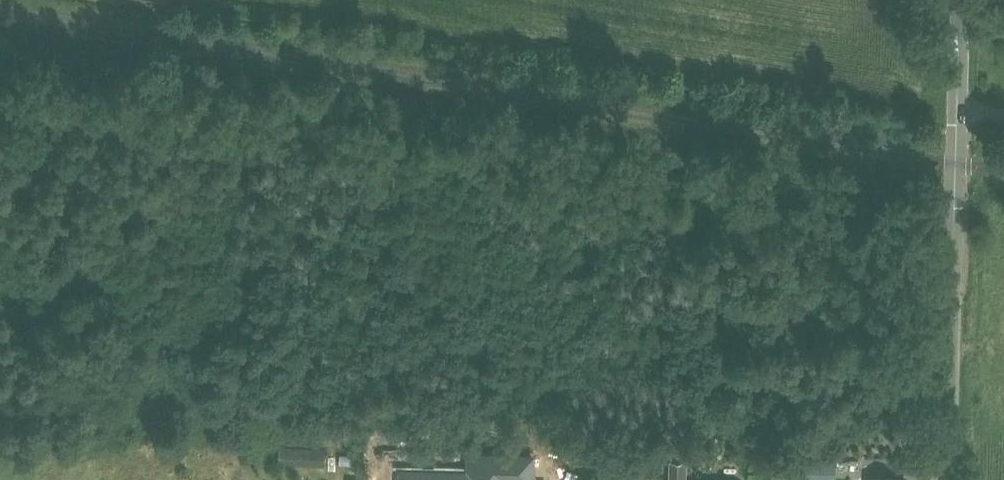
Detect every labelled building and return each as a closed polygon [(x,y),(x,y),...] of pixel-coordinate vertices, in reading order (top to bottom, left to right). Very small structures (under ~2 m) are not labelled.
[(277,444),(277,461),(324,463),(325,446),(277,444)] [(357,451),(340,450),(340,460),(356,461),(357,451)] [(472,450),(472,468),(433,467),(433,479),(446,479),(504,479),(504,476),(532,477),(533,452),(472,450)] [(833,472),(833,453),(793,452),(792,471),(833,472)] [(688,455),(672,455),(671,479),(687,479),(688,455)] [(873,457),(850,456),(850,470),(873,470),(873,457)]
